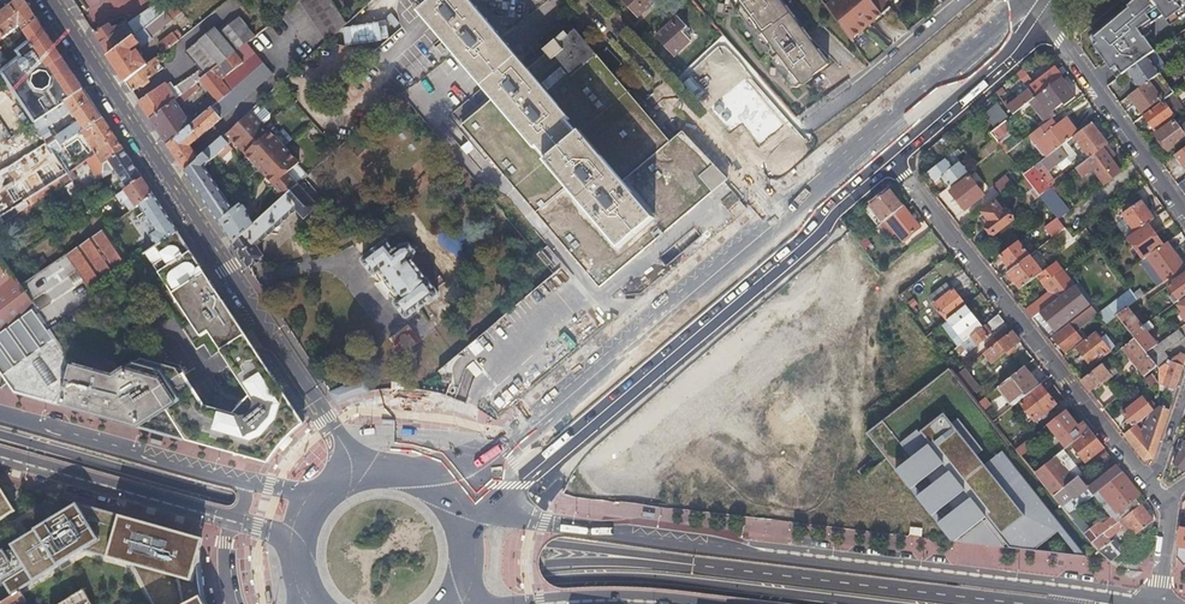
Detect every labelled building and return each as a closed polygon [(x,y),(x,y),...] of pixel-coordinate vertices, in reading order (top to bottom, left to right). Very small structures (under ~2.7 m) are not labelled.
[(37,19),(25,1),(17,0),(8,7),(0,14),(0,30),(4,36),(5,36),(8,41),(9,40),(10,41),(10,40),(9,39),(12,37),(12,36),(14,34),(17,38),(21,36),(21,32),(21,31),(23,30),(37,19)] [(314,19),(333,3),(332,0),(302,0),(314,19)] [(577,137),(567,125),(571,123),(524,67),(516,58),(466,0),(433,0),(423,9),(420,5),(414,10),(421,18),(535,150),(539,147),(551,161),(577,137)] [(636,17),(654,0),(621,0),(636,17)] [(828,64),(780,0),(728,0),(750,29),(753,29),(758,36),(758,39),(762,45),(766,46),(769,50),(769,54),(793,86),(797,87),(828,64)] [(890,6),(889,5),(885,1),(884,0),(830,0),(824,4),(851,37),(853,35),(857,32),(862,29),(863,27),(865,26),(873,19),(877,17),(879,15),(890,6)] [(1153,51),(1154,51),(1144,36),(1149,32),(1151,34),(1168,22),(1166,20),(1175,13),(1178,19),(1184,14),(1184,0),(1137,0),(1091,38),(1096,43),(1092,46),(1109,70),(1114,67),(1120,75),(1125,71),(1146,56),(1153,51)] [(137,32),(159,15),(165,10),(158,1),(144,13),(142,11),(129,22),(137,32)] [(724,3),(717,2),(715,12),(722,13),(724,3)] [(328,39),(346,22),(333,3),(314,19),(328,39)] [(1170,25),(1178,19),(1175,13),(1166,20),(1168,22),(1170,25)] [(123,77),(126,81),(150,62),(146,57),(143,59),(138,51),(133,55),(128,48),(137,41),(141,46),(152,37),(150,35),(165,23),(159,15),(137,32),(124,43),(109,55),(121,73),(123,77)] [(139,101),(151,119),(199,81),(201,80),(246,43),(254,37),(238,16),(219,32),(214,27),(184,50),(199,69),(174,88),(170,83),(165,87),(163,84),(139,101)] [(655,37),(673,56),(690,41),(681,31),(686,27),(677,16),(655,37)] [(129,22),(126,17),(116,24),(122,35),(132,27),(129,22)] [(83,89),(37,19),(23,30),(30,40),(17,51),(21,56),(2,72),(35,124),(66,103),(65,101),(83,89)] [(524,67),(455,127),(483,157),(539,218),(568,194),(623,255),(669,216),(634,174),(642,167),(671,143),(651,121),(597,59),(564,22),(563,21),(516,58),(524,67)] [(102,44),(109,55),(124,43),(137,32),(129,22),(132,27),(122,35),(116,24),(112,27),(109,22),(94,33),(102,44)] [(157,44),(163,51),(178,39),(178,38),(181,36),(176,30),(157,44)] [(198,107),(204,114),(264,63),(246,43),(201,80),(212,94),(198,107)] [(761,47),(755,45),(751,53),(758,56),(761,47)] [(1153,51),(1146,56),(1158,73),(1159,72),(1165,68),(1153,51)] [(1146,56),(1125,71),(1137,88),(1147,81),(1158,73),(1146,56)] [(126,81),(133,92),(142,84),(143,86),(150,81),(149,79),(164,67),(156,57),(150,62),(126,81)] [(723,108),(741,92),(711,59),(693,75),(723,108)] [(181,133),(168,145),(176,158),(178,161),(184,170),(199,157),(194,151),(190,145),(273,73),(264,63),(204,114),(193,123),(181,133)] [(1054,66),(1026,88),(1033,96),(1059,76),(1060,75),(1054,66)] [(1115,78),(1120,75),(1114,67),(1109,70),(1115,78)] [(1015,75),(1023,85),(1030,80),(1022,70),(1015,75)] [(1158,73),(1147,81),(1137,88),(1128,94),(1127,94),(1140,112),(1158,99),(1159,102),(1171,93),(1173,92),(1159,72),(1158,73)] [(1032,97),(1027,101),(1040,118),(1043,122),(1054,114),(1051,110),(1058,104),(1060,106),(1073,95),(1059,76),(1033,96),(1032,97)] [(159,132),(168,145),(181,133),(193,123),(191,120),(188,122),(178,107),(202,85),(199,81),(151,119),(159,132)] [(1032,97),(1026,88),(1008,102),(1005,104),(1004,105),(1010,114),(1027,100),(1032,97)] [(51,151),(81,131),(102,117),(92,103),(83,89),(65,101),(66,103),(35,124),(34,125),(46,143),(51,151)] [(1182,108),(1171,93),(1159,102),(1142,114),(1152,129),(1182,108)] [(262,104),(253,111),(264,123),(272,116),(262,104)] [(983,114),(993,127),(999,123),(1006,117),(996,104),(983,114)] [(251,109),(204,152),(211,160),(212,161),(211,160),(218,153),(222,157),(232,148),(228,144),(232,140),(283,196),(297,184),(297,183),(287,173),(299,162),(251,109)] [(1044,122),(1029,134),(1031,136),(1046,155),(1077,131),(1076,129),(1071,122),(1065,115),(1055,123),(1050,117),(1049,118),(1044,122)] [(109,128),(102,117),(81,131),(85,137),(93,132),(97,138),(90,143),(90,145),(95,152),(115,138),(109,128)] [(1073,120),(1071,122),(1076,129),(1079,127),(1073,120)] [(1088,156),(1105,142),(1089,121),(1077,131),(1046,155),(1021,174),(1038,195),(1048,187),(1058,179),(1056,176),(1052,179),(1045,169),(1054,163),(1059,169),(1069,162),(1068,161),(1074,156),(1075,154),(1067,143),(1072,140),(1074,142),(1076,141),(1083,151),(1081,152),(1082,155),(1085,153),(1088,156)] [(1173,121),(1155,134),(1166,149),(1184,136),(1184,135),(1184,123),(1178,128),(1173,121)] [(1005,152),(1015,144),(1007,134),(996,142),(999,145),(1005,152)] [(999,145),(996,142),(994,139),(993,137),(982,147),(987,154),(988,153),(999,145)] [(120,144),(115,138),(95,152),(86,159),(88,162),(87,163),(95,176),(102,172),(102,164),(123,150),(120,144)] [(1119,170),(1109,157),(1114,153),(1105,142),(1088,156),(1085,158),(1083,160),(1076,165),(1082,174),(1091,167),(1102,183),(1119,170)] [(46,143),(0,172),(0,225),(29,206),(25,200),(26,200),(26,199),(28,198),(66,173),(51,151),(46,143)] [(1173,155),(1184,171),(1184,146),(1173,155)] [(987,154),(982,147),(979,150),(979,155),(982,158),(987,154)] [(939,177),(946,186),(966,171),(954,156),(959,152),(956,148),(948,154),(925,172),(933,181),(939,177)] [(133,164),(123,150),(102,164),(102,172),(102,177),(102,178),(115,171),(126,188),(142,178),(133,164)] [(199,157),(184,170),(195,186),(229,238),(232,243),(254,223),(240,202),(232,209),(204,166),(207,163),(208,164),(212,161),(211,160),(204,152),(199,157)] [(1030,161),(1018,170),(1021,174),(1033,165),(1030,161)] [(1080,176),(1082,174),(1076,165),(1073,167),(1080,176)] [(320,166),(311,174),(315,178),(324,170),(320,166)] [(66,173),(28,198),(32,204),(70,179),(66,173)] [(967,175),(949,190),(963,209),(982,194),(967,175)] [(998,194),(1012,183),(1005,175),(991,186),(998,194)] [(1184,190),(1184,177),(1176,184),(1182,193),(1184,190)] [(126,188),(115,195),(120,204),(129,198),(135,207),(138,205),(153,195),(148,186),(142,178),(126,188)] [(346,181),(337,188),(341,193),(350,185),(346,181)] [(254,223),(232,243),(246,267),(261,256),(255,246),(277,226),(295,209),(303,217),(304,218),(306,216),(317,206),(315,204),(322,198),(310,185),(303,191),(297,184),(283,196),(254,223)] [(1057,218),(1067,210),(1048,187),(1038,195),(1056,217),(1057,218)] [(863,207),(877,225),(878,224),(882,220),(900,205),(887,188),(863,207)] [(165,213),(153,195),(138,205),(154,230),(147,234),(155,246),(177,231),(165,213)] [(1145,222),(1152,218),(1138,199),(1120,212),(1133,231),(1145,222)] [(980,212),(984,217),(988,222),(985,224),(984,225),(991,234),(1011,218),(1003,209),(1000,211),(993,202),(980,212)] [(918,227),(901,206),(900,205),(882,220),(878,224),(889,239),(896,234),(901,241),(918,227)] [(1051,237),(1063,227),(1057,218),(1056,217),(1043,227),(1051,237)] [(1145,256),(1161,244),(1145,222),(1133,231),(1126,236),(1141,258),(1145,256)] [(110,224),(103,228),(116,249),(123,244),(110,224)] [(1,258),(0,259),(0,373),(2,376),(54,339),(50,333),(48,329),(60,321),(85,304),(89,301),(93,298),(89,291),(111,276),(122,268),(126,265),(116,249),(103,228),(19,284),(6,265),(1,258)] [(177,231),(155,246),(143,254),(144,255),(146,253),(201,337),(208,332),(220,350),(221,350),(245,334),(199,265),(177,231)] [(856,241),(862,248),(870,242),(864,235),(856,241)] [(401,244),(394,249),(386,239),(362,257),(361,258),(361,259),(372,273),(373,274),(374,273),(374,274),(394,300),(393,301),(393,302),(394,302),(393,303),(404,316),(404,317),(405,317),(406,316),(406,317),(437,294),(436,294),(437,293),(437,292),(427,278),(426,278),(411,258),(415,251),(409,242),(401,244)] [(1028,255),(1028,254),(1016,240),(997,255),(1009,269),(1009,270),(1028,255)] [(1170,248),(1165,241),(1161,244),(1145,256),(1163,280),(1180,267),(1172,255),(1168,250),(1170,248)] [(1036,275),(1041,271),(1028,255),(1009,270),(1009,269),(1005,272),(1019,289),(1036,275)] [(1071,287),(1073,285),(1054,262),(1036,275),(1049,292),(1025,310),(1031,318),(1039,311),(1058,297),(1071,287)] [(1167,285),(1167,286),(1172,293),(1170,294),(1167,296),(1172,303),(1176,299),(1184,293),(1184,271),(1167,285)] [(928,295),(932,300),(948,287),(945,283),(928,295)] [(932,303),(944,319),(964,304),(952,288),(950,290),(948,287),(932,300),(934,302),(932,303)] [(1058,297),(1039,311),(1053,330),(1073,316),(1071,314),(1084,304),(1074,291),(1071,287),(1058,297)] [(1177,304),(1181,310),(1179,311),(1183,317),(1184,316),(1184,298),(1177,304)] [(945,320),(939,324),(952,340),(957,335),(961,340),(981,325),(977,320),(973,315),(975,313),(970,307),(968,309),(964,304),(944,319),(945,320)] [(1141,325),(1126,307),(1115,315),(1130,333),(1141,325)] [(1073,330),(1087,319),(1082,312),(1068,323),(1067,324),(1068,324),(1052,337),(1063,352),(1080,339),(1073,330)] [(969,336),(954,347),(958,352),(963,348),(963,349),(957,354),(960,358),(965,351),(980,340),(990,333),(989,332),(1003,322),(997,314),(985,322),(982,325),(969,336)] [(48,329),(50,333),(63,324),(60,321),(48,329)] [(1147,321),(1141,325),(1130,333),(1133,337),(1145,352),(1153,346),(1156,344),(1145,331),(1152,326),(1147,321)] [(1183,337),(1177,329),(1171,333),(1156,344),(1153,346),(1160,355),(1183,337)] [(982,343),(986,348),(1003,336),(999,330),(982,343)] [(986,348),(982,352),(990,362),(1005,351),(1007,354),(1014,349),(1012,346),(1018,341),(1010,331),(1003,336),(986,348)] [(1108,350),(1094,331),(1075,346),(1090,365),(1108,350)] [(276,383),(245,334),(221,350),(222,351),(250,394),(253,399),(276,383)] [(1145,352),(1133,337),(1121,347),(1143,376),(1156,366),(1145,352)] [(71,364),(54,339),(2,376),(13,391),(60,404),(71,364)] [(1166,363),(1160,355),(1153,346),(1145,352),(1156,366),(1158,369),(1166,363)] [(1166,363),(1158,369),(1158,383),(1163,385),(1171,387),(1173,388),(1180,366),(1182,366),(1183,364),(1184,357),(1184,355),(1179,353),(1166,363)] [(1023,355),(1016,360),(1019,364),(1026,359),(1023,355)] [(113,376),(71,364),(60,404),(71,408),(138,426),(165,409),(155,393),(185,374),(182,370),(141,358),(113,376)] [(1116,372),(1106,359),(1101,363),(1079,380),(1088,390),(1102,379),(1109,373),(1111,376),(1116,372)] [(1011,404),(1012,405),(1017,401),(1037,385),(1022,367),(996,386),(997,387),(1011,404)] [(950,368),(868,434),(948,541),(956,542),(985,522),(1007,549),(1087,556),(1007,455),(1015,449),(950,368)] [(967,368),(959,375),(975,394),(978,392),(983,388),(967,368)] [(1151,389),(1158,383),(1152,373),(1145,379),(1151,389)] [(289,403),(276,383),(253,399),(250,394),(230,415),(204,407),(184,375),(185,374),(155,393),(165,409),(185,439),(268,462),(269,461),(269,460),(274,453),(283,442),(291,434),(296,429),(299,426),(303,424),(289,403)] [(1093,393),(1101,402),(1113,392),(1104,383),(1093,393)] [(1037,385),(1017,401),(1022,406),(1017,410),(1024,418),(1029,415),(1033,420),(1054,404),(1038,384),(1037,385)] [(1008,406),(1011,404),(997,387),(995,389),(1008,406)] [(1121,412),(1132,427),(1152,411),(1155,408),(1149,401),(1146,403),(1142,396),(1121,412)] [(980,403),(987,411),(993,406),(987,398),(980,403)] [(1132,427),(1122,434),(1143,460),(1152,459),(1168,410),(1158,406),(1155,408),(1152,411),(1132,427)] [(1015,449),(1034,472),(1063,449),(1070,443),(1088,429),(1082,421),(1076,426),(1064,410),(1046,424),(1056,437),(1044,446),(1034,433),(1015,449)] [(1084,462),(1102,448),(1088,429),(1070,443),(1084,462)] [(1184,440),(1178,449),(1180,451),(1172,461),(1183,469),(1184,466),(1184,440)] [(1034,472),(1054,496),(1077,476),(1081,473),(1063,449),(1034,472)] [(1098,490),(1122,472),(1116,465),(1087,488),(1092,495),(1098,490)] [(1120,519),(1139,505),(1134,499),(1140,494),(1122,472),(1098,490),(1120,519)] [(1054,496),(1061,505),(1085,486),(1077,476),(1054,496)] [(1061,505),(1068,514),(1073,510),(1092,495),(1087,488),(1085,486),(1061,505)] [(15,512),(3,494),(0,488),(0,521),(15,512)] [(0,556),(0,580),(10,596),(19,590),(83,551),(131,564),(152,603),(206,603),(205,599),(203,591),(202,584),(201,576),(200,567),(200,559),(200,550),(201,544),(202,538),(78,503),(11,544),(13,548),(0,556)] [(1091,542),(1096,547),(1120,529),(1129,538),(1133,535),(1151,521),(1139,505),(1120,519),(1115,523),(1106,530),(1096,538),(1091,542)] [(1068,514),(1073,520),(1091,542),(1096,538),(1073,510),(1068,514)] [(1106,530),(1115,523),(1108,513),(1105,516),(1107,518),(1101,523),(1106,530)] [(910,534),(923,535),(923,527),(911,527),(910,534)] [(1179,527),(1176,552),(1184,553),(1184,528),(1179,527)] [(1110,561),(1122,552),(1112,540),(1099,550),(1107,558),(1110,561)] [(25,601),(19,590),(10,596),(0,602),(0,603),(21,603),(25,601)] [(86,591),(56,603),(92,603),(86,591)]
